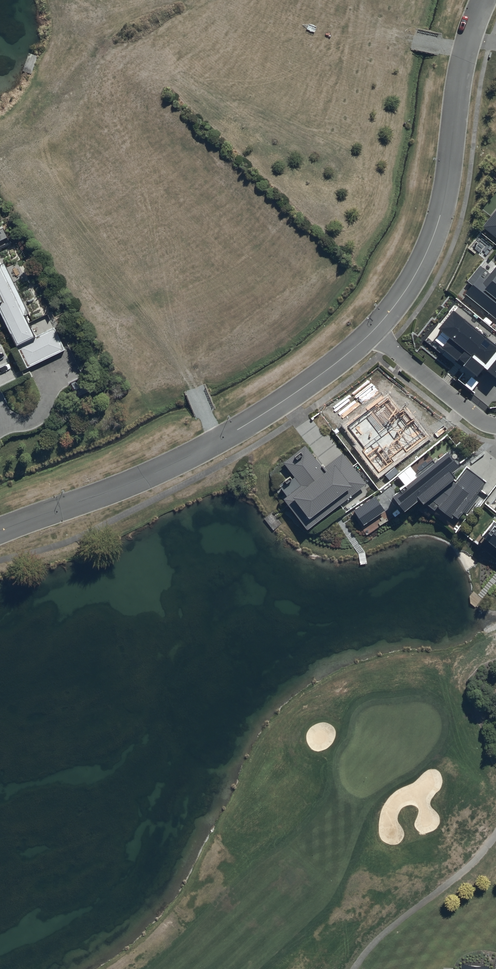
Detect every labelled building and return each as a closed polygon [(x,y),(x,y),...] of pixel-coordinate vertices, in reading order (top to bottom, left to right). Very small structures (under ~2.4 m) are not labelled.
[(482,227),(495,239),(495,211),(482,227)] [(53,329),(33,338),(23,316),(27,314),(3,265),(0,266),(0,310),(18,346),(16,347),(26,368),(64,350),(53,329)] [(468,296),(495,319),(495,267),(490,274),(481,267),(469,282),(475,287),(468,296)] [(441,349),(477,379),(485,370),(495,379),(495,345),(455,310),(437,331),(448,340),(441,349)] [(304,446),(283,463),(295,478),(292,480),(289,477),(278,485),(287,497),(283,500),(306,531),(366,485),(342,454),(323,469),(304,446)] [(448,455),(393,499),(406,514),(420,502),(424,506),(428,504),(434,512),(438,509),(452,520),(455,517),(459,520),(487,483),(466,468),(458,481),(453,476),(461,469),(448,455)] [(375,495),(354,510),(365,526),(386,511),(375,495)] [(481,537),(485,541),(479,547),(495,560),(495,525),(493,523),(481,537)]
